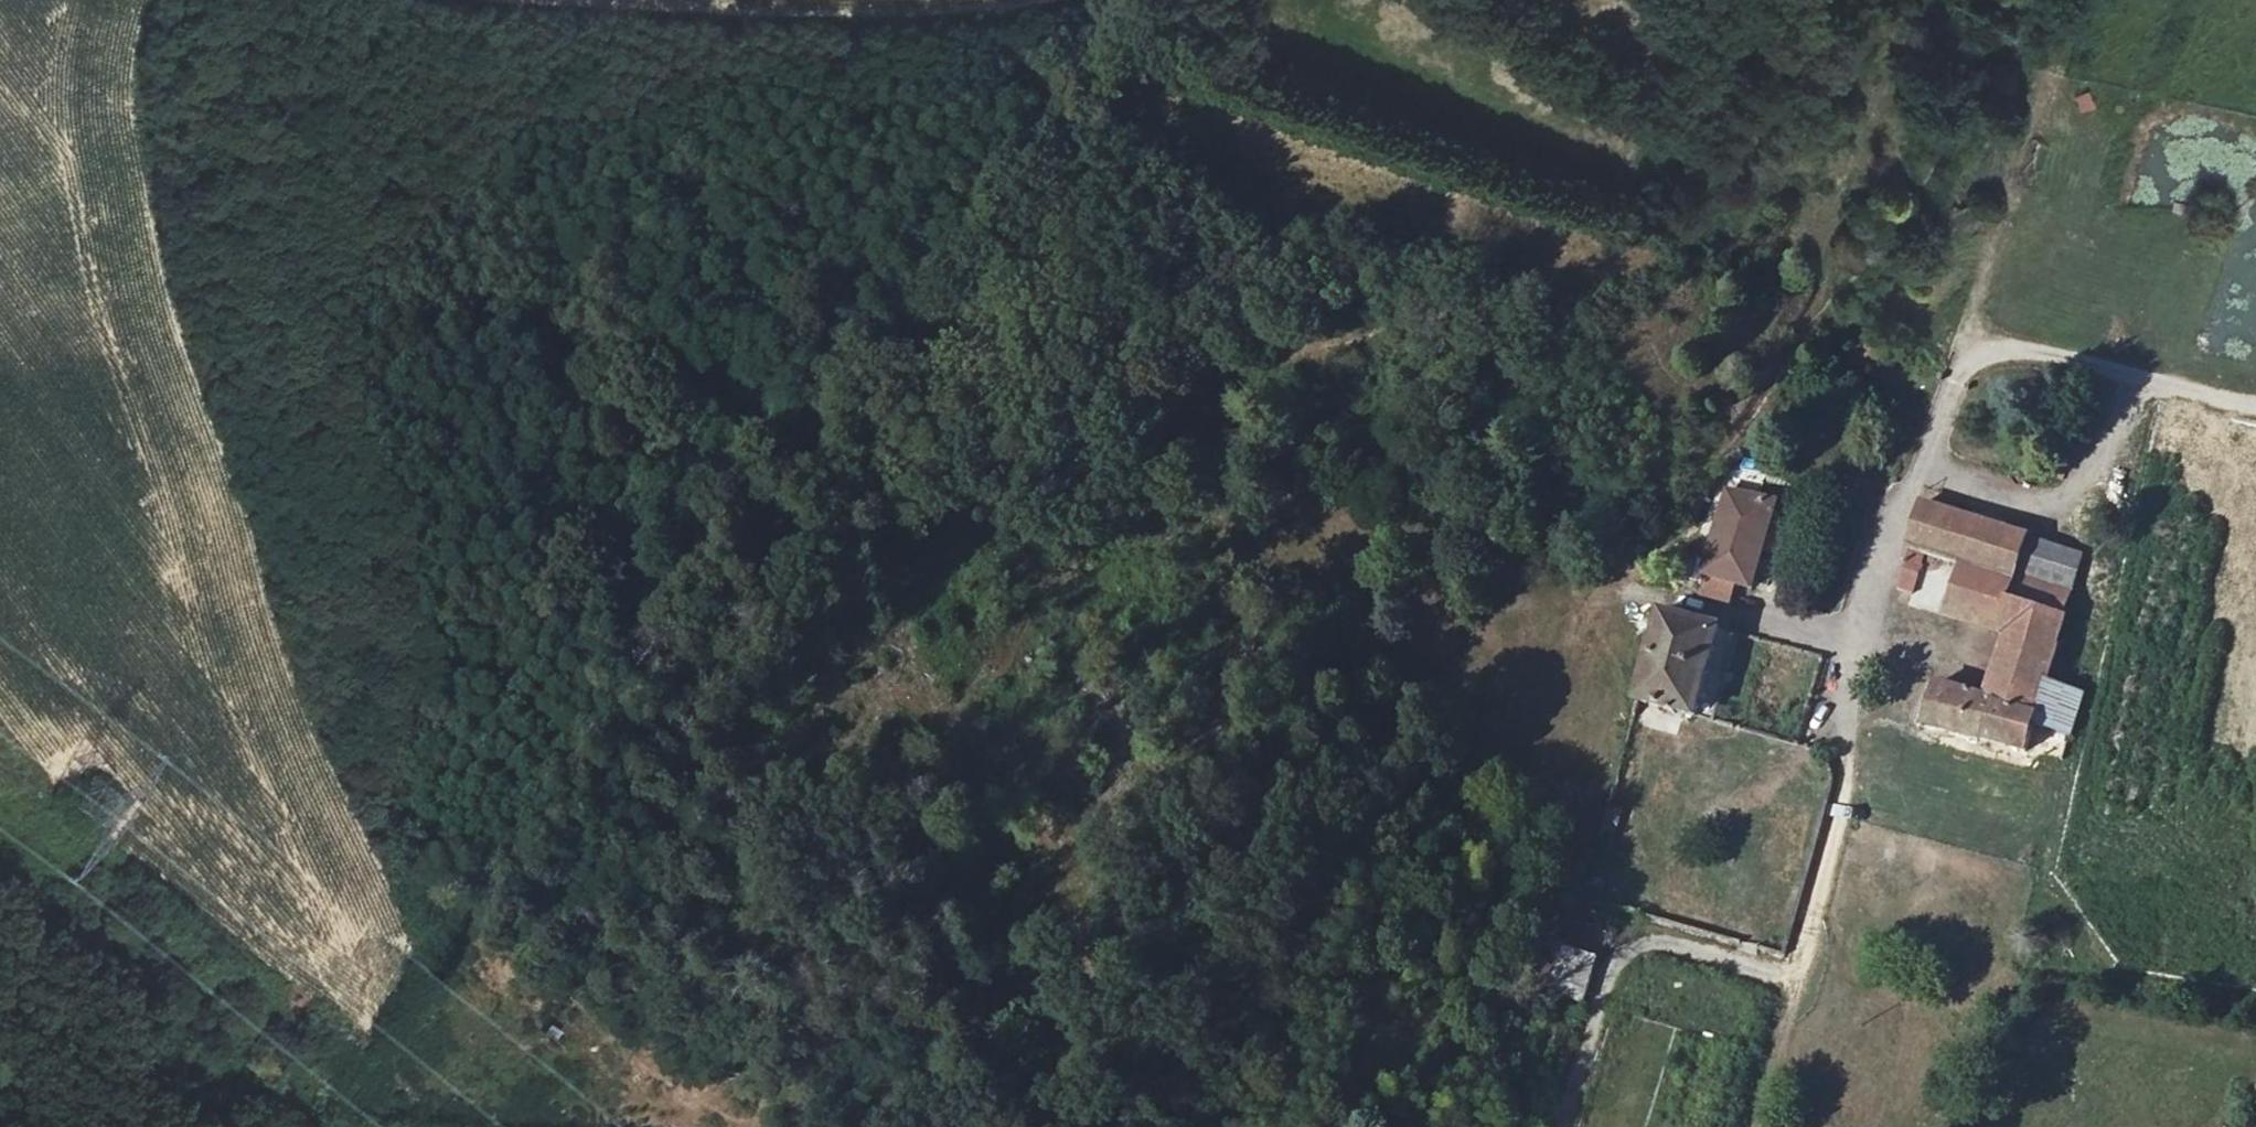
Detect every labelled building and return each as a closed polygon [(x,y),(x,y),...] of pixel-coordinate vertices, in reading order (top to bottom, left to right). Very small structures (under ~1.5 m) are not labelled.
[(1731,493),(1708,575),(1701,595),(1733,604),(1738,586),(1754,591),(1779,508),(1731,493)] [(2036,733),(2075,742),(2087,698),(2050,690),(2076,598),(2020,582),(2031,541),(1927,512),(1914,552),(1962,566),(1950,608),(2012,626),(1992,702),(1939,690),(1927,727),(2031,755),(2036,733)] [(1638,699),(1698,716),(1723,627),(1663,612),(1638,699)]
